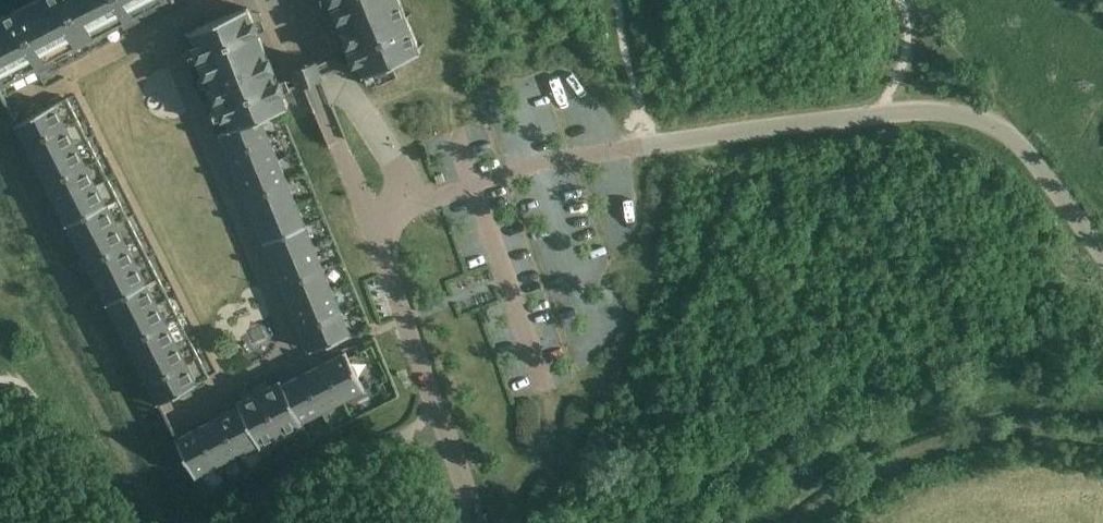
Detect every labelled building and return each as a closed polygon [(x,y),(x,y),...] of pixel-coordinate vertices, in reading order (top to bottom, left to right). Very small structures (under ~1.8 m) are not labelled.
[(0,17),(0,88),(36,69),(37,71),(52,64),(51,62),(124,25),(125,27),(140,19),(139,17),(174,0),(33,0),(0,17)] [(354,48),(352,49),(357,60),(358,59),(369,85),(390,76),(386,65),(421,50),(400,0),(334,0),(354,48)] [(277,80),(268,56),(247,7),(181,35),(222,133),(260,117),(288,105),(279,85),(281,85),(279,79),(277,80)] [(26,143),(77,117),(67,97),(16,123),(26,143)] [(77,117),(26,143),(37,163),(87,137),(77,117)] [(231,154),(269,138),(260,117),(222,133),(231,154)] [(87,137),(37,163),(47,183),(97,157),(87,137)] [(278,160),(269,138),(231,154),(240,176),(278,160)] [(108,177),(97,157),(47,183),(57,203),(108,177)] [(278,160),(240,176),(249,198),(287,182),(278,160)] [(118,197),(108,177),(57,203),(67,223),(118,197)] [(287,182),(249,198),(258,220),(296,204),(287,182)] [(118,197),(67,223),(77,243),(128,217),(118,197)] [(296,204),(258,220),(267,242),(305,226),(296,204)] [(138,237),(128,217),(77,243),(87,263),(138,237)] [(305,226),(267,242),(276,264),(314,248),(305,226)] [(138,237),(87,263),(98,283),(148,257),(138,237)] [(314,248),(276,264),(285,286),(323,269),(314,248)] [(158,277),(148,257),(98,283),(108,303),(158,277)] [(341,257),(328,262),(333,276),(346,271),(341,257)] [(332,291),(323,269),(285,286),(294,307),(332,291)] [(458,279),(461,291),(494,283),(490,270),(458,279)] [(158,277),(108,303),(118,323),(169,297),(158,277)] [(341,313),(332,291),(294,307),(303,329),(341,313)] [(169,297),(118,323),(128,343),(179,317),(169,297)] [(350,334),(341,313),(303,329),(312,351),(350,334)] [(179,317),(128,343),(138,363),(189,337),(179,317)] [(501,360),(521,354),(513,328),(493,334),(501,360)] [(189,337),(138,363),(149,383),(199,357),(189,337)] [(346,352),(324,362),(343,400),(365,389),(346,352)] [(199,357),(149,383),(159,403),(209,377),(199,357)] [(343,400),(324,362),(304,373),(323,410),(343,400)] [(281,380),(280,381),(306,431),(328,420),(323,410),(304,373),(283,384),(281,380)] [(280,381),(259,391),(285,442),(306,431),(280,381)] [(259,391),(237,402),(239,406),(240,406),(258,443),(263,453),(285,442),(259,391)] [(240,406),(239,406),(219,416),(238,454),(258,443),(240,406)] [(238,454),(219,416),(198,427),(217,465),(238,454)] [(217,465),(198,427),(176,438),(195,475),(217,465)]
